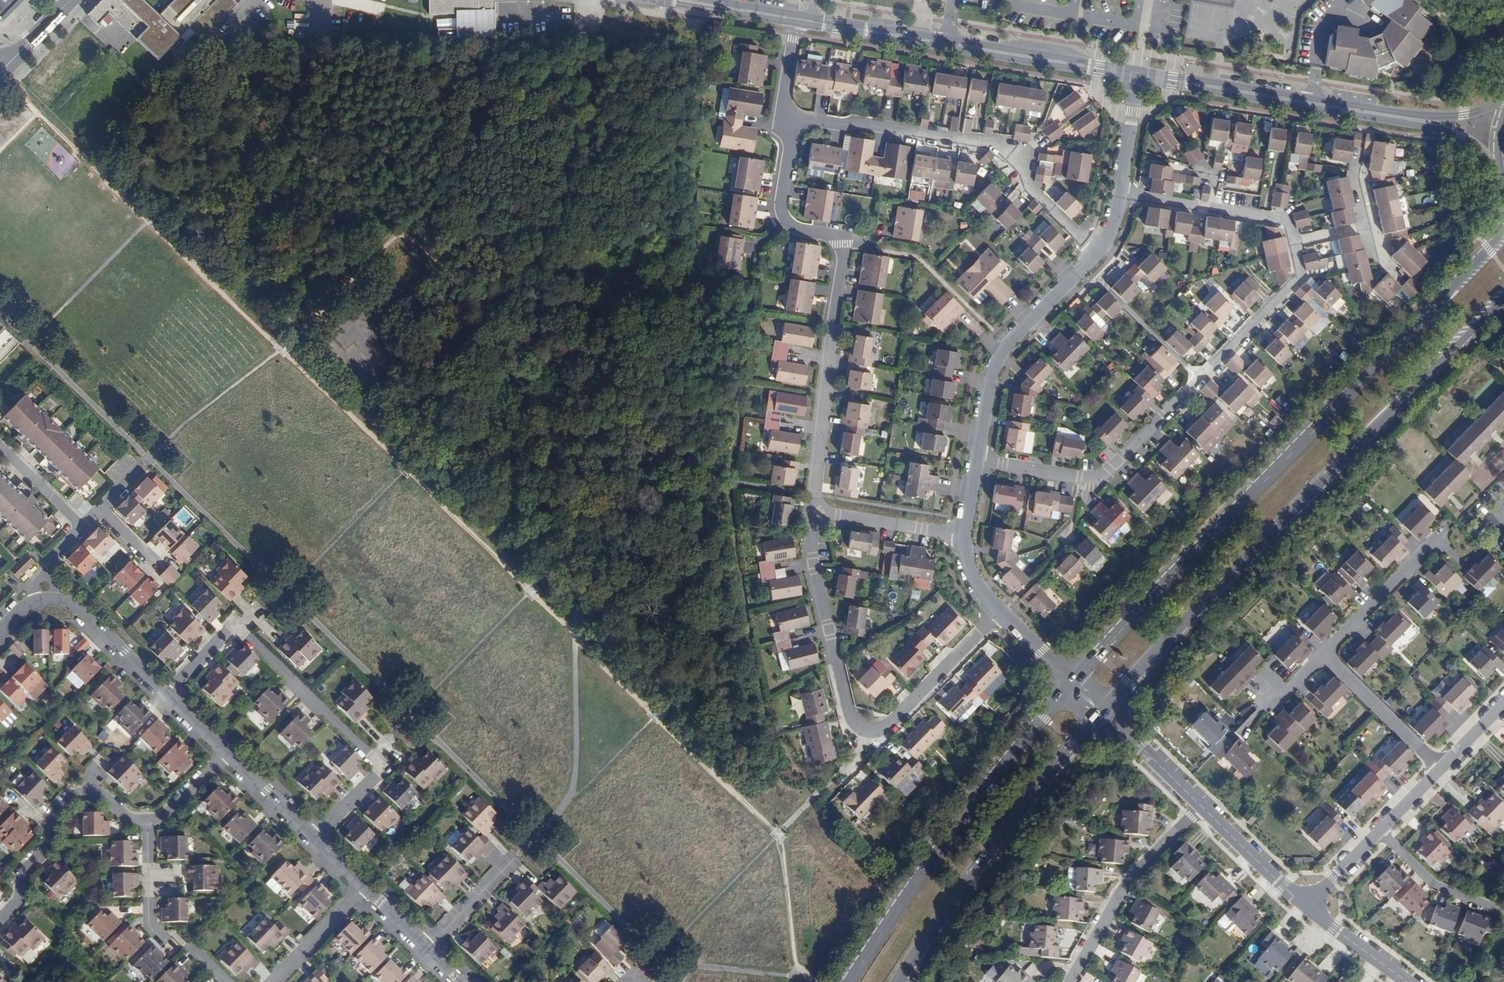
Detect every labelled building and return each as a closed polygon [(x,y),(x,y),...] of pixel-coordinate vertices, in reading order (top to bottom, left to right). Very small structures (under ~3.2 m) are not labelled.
[(14,0),(0,0),(0,14),(14,0)] [(97,25),(109,13),(157,60),(189,27),(197,35),(207,34),(240,0),(173,0),(159,15),(143,0),(102,0),(87,15),(97,25)] [(495,36),(494,2),(477,2),(472,2),(472,0),(428,0),(429,14),(447,14),(447,11),(455,11),(456,14),(456,28),(437,29),(438,38),(495,36)] [(1418,2),(1418,1),(1416,0),(1362,0),(1368,6),(1369,4),(1385,16),(1395,23),(1392,27),(1389,24),(1387,26),(1382,33),(1379,34),(1374,37),(1367,39),(1360,38),(1359,43),(1355,42),(1356,38),(1357,30),(1336,27),(1335,36),(1330,35),(1329,42),(1325,65),(1345,68),(1376,73),(1381,71),(1389,75),(1393,67),(1398,64),(1402,68),(1407,62),(1421,43),(1417,40),(1420,36),(1430,23),(1416,13),(1420,9),(1416,6),(1418,2)] [(738,83),(760,86),(762,74),(761,74),(762,69),(763,69),(765,55),(755,54),(757,46),(740,44),(739,52),(743,52),(738,83)] [(830,95),(834,68),(827,67),(828,58),(814,56),(813,64),(804,62),(800,84),(823,88),(822,93),(830,95)] [(890,66),(867,62),(865,72),(863,84),(886,88),(885,93),(893,95),(896,79),(888,77),(890,66)] [(841,70),(834,68),(830,95),(838,96),(839,91),(861,94),(863,84),(865,72),(842,68),(841,70)] [(903,80),(896,79),(893,95),(901,96),(902,91),(925,94),(928,72),(905,68),(903,80)] [(1345,68),(1344,73),(1375,78),(1376,73),(1345,68)] [(947,97),(951,76),(935,73),(932,94),(947,97)] [(966,78),(951,76),(947,97),(963,99),(966,78)] [(986,81),(971,79),(967,100),(983,103),(986,81)] [(995,105),(1010,107),(1014,86),(999,83),(995,105)] [(1014,86),(1010,107),(1026,110),(1029,88),(1014,86)] [(1044,91),(1029,88),(1026,110),(1041,112),(1044,91)] [(725,118),(741,120),(742,113),(748,114),(748,111),(758,113),(762,94),(730,89),(725,118)] [(1054,104),(1064,116),(1081,104),(1072,91),(1054,104)] [(1174,119),(1187,136),(1200,127),(1187,110),(1174,119)] [(929,113),(922,112),(920,125),(920,126),(927,127),(927,125),(929,113)] [(1088,114),(1071,127),(1080,139),(1097,127),(1088,114)] [(950,129),(950,131),(957,132),(959,118),(952,117),(950,129)] [(740,127),(741,120),(725,118),(720,146),(752,151),(755,133),(745,131),(745,128),(740,127)] [(972,120),(964,119),(962,133),(970,134),(970,132),(972,120)] [(1174,119),(1169,122),(1182,140),(1187,136),(1174,119)] [(1210,140),(1225,142),(1227,131),(1228,121),(1213,119),(1210,140)] [(986,120),(984,134),(991,135),(992,133),(994,121),(986,120)] [(1047,136),(1059,127),(1055,121),(1046,128),(1043,130),(1047,136)] [(1182,140),(1169,122),(1164,126),(1177,143),(1182,140)] [(1240,145),(1248,146),(1251,125),(1236,122),(1234,132),(1232,143),(1240,145)] [(1014,136),(1013,139),(1021,140),(1023,126),(1016,124),(1014,136)] [(1023,126),(1021,140),(1028,141),(1030,132),(1030,127),(1023,126)] [(1164,152),(1177,143),(1164,126),(1152,135),(1164,152)] [(1063,133),(1059,127),(1047,136),(1051,142),(1054,140),(1063,133)] [(1271,128),(1268,149),(1282,151),(1285,130),(1271,128)] [(1227,131),(1225,142),(1224,146),(1232,148),(1232,143),(1234,132),(1227,131)] [(1331,160),(1349,163),(1351,154),(1352,146),(1359,147),(1362,133),(1354,131),(1353,141),(1334,138),(1331,160)] [(1297,169),(1305,170),(1307,163),(1308,156),(1311,135),(1297,132),(1294,154),(1290,153),(1289,163),(1298,164),(1297,169)] [(875,174),(878,158),(871,157),(872,152),(868,151),(870,141),(851,138),(846,170),(875,174)] [(1373,141),(1372,149),(1371,153),(1371,156),(1392,160),(1394,144),(1373,141)] [(884,159),(878,158),(875,174),(903,179),(909,147),(890,144),(888,155),(885,154),(884,159)] [(838,172),(842,150),(829,148),(828,148),(823,147),(811,145),(806,175),(822,177),(823,170),(838,172)] [(1189,149),(1198,161),(1204,157),(1202,154),(1195,145),(1189,149)] [(923,150),(916,149),(910,183),(932,187),(936,157),(923,155),(923,150)] [(1189,163),(1192,166),(1198,161),(1189,149),(1183,154),(1189,163)] [(989,150),(985,155),(979,161),(984,166),(989,161),(995,156),(989,150)] [(1069,165),(1090,169),(1092,155),(1071,152),(1069,165)] [(1047,154),(1039,153),(1038,160),(1040,161),(1053,163),(1054,155),(1047,154)] [(950,159),(936,157),(932,187),(953,190),(958,158),(958,156),(951,155),(950,159)] [(1214,162),(1213,169),(1220,170),(1221,168),(1223,156),(1215,155),(1214,162)] [(1392,160),(1371,156),(1368,170),(1370,170),(1372,176),(1373,182),(1379,181),(1390,178),(1389,173),(1390,171),(1397,172),(1399,161),(1392,160)] [(760,174),(762,160),(740,157),(735,188),(757,191),(759,179),(759,174),(760,174)] [(1246,157),(1242,178),(1258,180),(1261,159),(1246,157)] [(958,158),(953,190),(971,193),(976,161),(958,158)] [(1320,172),(1321,165),(1315,164),(1307,163),(1305,170),(1320,172)] [(1067,179),(1088,183),(1090,169),(1069,165),(1067,179)] [(1154,178),(1158,179),(1175,182),(1177,174),(1178,168),(1156,165),(1154,178)] [(1040,167),(1037,167),(1036,174),(1050,177),(1052,169),(1040,167)] [(1049,184),(1050,177),(1036,174),(1035,177),(1035,181),(1043,183),(1049,184)] [(1177,174),(1175,182),(1179,183),(1184,183),(1186,175),(1177,174)] [(1184,183),(1199,185),(1200,178),(1193,176),(1186,175),(1184,183)] [(1242,178),(1227,175),(1226,183),(1241,185),(1242,178)] [(1330,196),(1350,192),(1349,184),(1347,176),(1326,181),(1330,196)] [(1390,178),(1379,181),(1381,188),(1373,190),(1375,198),(1376,203),(1397,198),(1394,185),(1395,185),(1393,177),(1390,178)] [(1158,179),(1156,193),(1177,197),(1179,183),(1175,182),(1158,179)] [(1004,190),(994,180),(979,195),(994,210),(1004,200),(999,195),(1004,190)] [(1275,183),(1274,191),(1281,192),(1282,185),(1275,183)] [(1281,192),(1279,207),(1286,208),(1287,203),(1290,186),(1282,185),(1281,192)] [(1203,186),(1200,200),(1208,201),(1210,187),(1203,186)] [(1290,186),(1287,203),(1292,204),(1295,187),(1290,186)] [(833,191),(810,188),(808,201),(809,201),(808,207),(807,207),(805,219),(812,220),(828,222),(833,191)] [(1274,191),(1271,206),(1279,207),(1281,192),(1274,191)] [(1333,211),(1352,207),(1354,207),(1352,198),(1350,192),(1330,196),(1333,211)] [(1056,204),(1071,219),(1082,208),(1067,193),(1056,204)] [(754,211),(756,197),(734,194),(729,225),(751,228),(753,217),(752,216),(753,211),(754,211)] [(1397,198),(1376,203),(1378,213),(1380,220),(1401,215),(1397,198)] [(1004,200),(994,210),(1009,225),(1013,222),(1024,210),(1014,200),(1009,205),(1004,200)] [(1034,200),(1031,203),(1027,207),(1037,216),(1043,209),(1034,200)] [(897,224),(896,224),(894,237),(916,241),(922,210),(899,206),(897,218),(898,218),(897,224)] [(1173,233),(1175,224),(1167,222),(1169,210),(1158,208),(1148,207),(1145,225),(1166,229),(1165,237),(1172,238),(1173,233)] [(1331,212),(1334,227),(1355,222),(1352,211),(1352,207),(1333,211),(1331,212)] [(1296,212),(1293,213),(1294,221),(1309,217),(1307,210),(1296,212)] [(1195,240),(1197,226),(1190,225),(1192,214),(1188,213),(1177,212),(1175,224),(1173,233),(1188,235),(1188,239),(1195,240)] [(1401,215),(1380,220),(1382,227),(1383,234),(1391,232),(1393,239),(1405,236),(1407,236),(1405,228),(1404,229),(1401,215)] [(1217,240),(1220,219),(1210,217),(1206,216),(1205,227),(1197,226),(1195,240),(1202,242),(1203,238),(1217,240)] [(1309,217),(1294,221),(1296,228),(1300,227),(1310,224),(1309,217)] [(1239,240),(1240,233),(1232,232),(1234,221),(1230,220),(1220,219),(1217,240),(1218,240),(1217,250),(1229,252),(1229,254),(1236,255),(1239,240)] [(1034,233),(1029,238),(1040,248),(1045,243),(1054,251),(1064,240),(1049,225),(1038,237),(1034,233)] [(1265,257),(1286,252),(1281,229),(1265,226),(1268,240),(1262,241),(1265,257)] [(1340,254),(1361,249),(1360,242),(1358,234),(1337,239),(1340,254)] [(740,253),(741,253),(743,240),(720,236),(715,267),(738,270),(740,259),(739,259),(740,253)] [(1405,236),(1393,239),(1390,240),(1392,247),(1393,253),(1391,257),(1401,266),(1416,251),(1406,241),(1405,236)] [(1040,248),(1029,238),(1024,243),(1028,247),(1017,258),(1032,273),(1043,262),(1034,254),(1040,248)] [(1340,254),(1337,239),(1331,241),(1334,256),(1340,254)] [(812,258),(814,245),(797,242),(792,241),(787,272),(809,276),(811,264),(810,264),(811,258),(812,258)] [(1317,252),(1315,244),(1304,247),(1306,255),(1317,252)] [(1346,269),(1367,264),(1366,257),(1364,249),(1361,249),(1340,254),(1334,256),(1338,271),(1346,269)] [(979,259),(972,266),(989,281),(994,275),(1005,264),(991,250),(981,260),(979,259)] [(1416,251),(1401,266),(1406,272),(1410,276),(1426,261),(1416,251)] [(1275,270),(1279,288),(1291,277),(1286,252),(1265,257),(1269,272),(1275,270)] [(1317,252),(1306,255),(1302,255),(1304,263),(1318,260),(1317,252)] [(882,287),(887,257),(865,253),(863,265),(864,265),(863,271),(862,271),(860,284),(882,287)] [(1134,264),(1129,269),(1139,280),(1145,274),(1153,282),(1166,269),(1150,254),(1137,267),(1134,264)] [(1318,260),(1304,263),(1306,270),(1309,269),(1328,265),(1326,258),(1318,260)] [(1366,295),(1372,289),(1376,284),(1371,279),(1369,272),(1367,264),(1346,269),(1347,272),(1349,280),(1350,284),(1359,282),(1360,289),(1366,295)] [(967,274),(957,284),(972,298),(983,287),(989,281),(972,266),(966,272),(967,274)] [(1123,275),(1110,288),(1126,303),(1139,290),(1134,285),(1139,280),(1129,269),(1123,275)] [(1349,280),(1347,272),(1341,273),(1343,282),(1349,280)] [(1385,302),(1400,287),(1392,279),(1387,274),(1376,284),(1372,289),(1385,302)] [(989,281),(1007,299),(1013,293),(994,275),(989,281)] [(1254,292),(1259,286),(1249,276),(1232,293),(1248,308),(1259,297),(1254,292)] [(1421,287),(1410,276),(1405,282),(1416,292),(1421,287)] [(806,295),(808,282),(786,278),(781,309),(803,313),(805,301),(804,301),(805,295),(806,295)] [(1314,291),(1305,282),(1300,288),(1310,298),(1324,312),(1330,306),(1335,312),(1345,302),(1339,296),(1340,295),(1325,280),(1314,291)] [(989,281),(983,287),(1001,305),(1007,299),(989,281)] [(1416,292),(1405,282),(1400,287),(1410,297),(1416,292)] [(318,298),(323,292),(320,285),(313,283),(308,289),(310,297),(318,298)] [(1310,298),(1300,288),(1294,293),(1304,302),(1293,313),(1298,318),(1308,328),(1319,317),(1305,303),(1310,298)] [(881,294),(859,290),(857,303),(858,303),(857,309),(856,309),(854,321),(876,325),(881,294)] [(951,316),(961,306),(944,291),(923,313),(939,329),(948,320),(947,320),(951,316)] [(1215,326),(1217,328),(1222,322),(1219,319),(1232,306),(1216,291),(1203,304),(1211,312),(1206,317),(1215,326)] [(1122,307),(1106,292),(1096,303),(1090,309),(1098,316),(1101,319),(1106,314),(1111,318),(1122,307)] [(1319,317),(1308,328),(1317,336),(1333,320),(1330,317),(1324,312),(1310,298),(1305,303),(1319,317)] [(1098,316),(1090,309),(1087,305),(1082,311),(1085,314),(1080,319),(1080,320),(1075,324),(1097,345),(1106,335),(1092,321),(1098,316)] [(1330,306),(1324,312),(1330,317),(1335,312),(1330,306)] [(1085,314),(1082,311),(1076,316),(1080,320),(1080,319),(1085,314)] [(1197,330),(1192,335),(1202,346),(1208,340),(1204,337),(1210,331),(1215,326),(1206,317),(1200,311),(1189,322),(1197,330)] [(1092,321),(1106,335),(1112,329),(1101,319),(1098,316),(1092,321)] [(1288,319),(1277,330),(1289,341),(1292,345),(1308,328),(1298,318),(1292,323),(1288,319)] [(774,340),(772,350),(787,353),(789,343),(811,347),(813,337),(814,328),(784,323),(781,341),(774,340)] [(1175,330),(1165,341),(1180,356),(1191,345),(1197,351),(1202,346),(1192,335),(1187,341),(1175,330)] [(1289,341),(1277,330),(1272,335),(1277,340),(1266,351),(1281,366),(1292,355),(1284,347),(1289,341)] [(1213,335),(1210,331),(1204,337),(1208,340),(1213,335)] [(1068,340),(1060,333),(1055,338),(1076,359),(1088,347),(1074,334),(1068,340)] [(853,354),(851,363),(866,365),(870,366),(871,362),(871,359),(869,358),(872,337),(871,337),(858,335),(856,335),(853,354)] [(1064,371),(1076,359),(1055,338),(1050,343),(1058,351),(1051,358),(1064,371)] [(1176,360),(1161,345),(1150,356),(1146,352),(1140,358),(1148,365),(1163,380),(1168,374),(1165,371),(1176,360)] [(957,360),(958,352),(937,348),(933,372),(951,375),(952,368),(956,368),(956,366),(957,360)] [(787,353),(772,350),(771,360),(778,362),(775,380),(805,384),(806,377),(808,366),(785,362),(787,353)] [(1495,350),(1490,355),(1494,359),(1498,354),(1495,350)] [(1246,364),(1235,354),(1230,359),(1240,369),(1246,364)] [(1037,385),(1052,369),(1040,358),(1033,365),(1026,372),(1025,373),(1029,377),(1021,384),(1040,394),(1043,389),(1037,385)] [(1240,369),(1230,359),(1225,364),(1226,366),(1235,375),(1240,369)] [(1243,372),(1259,387),(1272,374),(1256,359),(1243,372)] [(866,366),(866,365),(851,363),(849,372),(847,386),(851,387),(868,390),(871,373),(865,372),(866,366)] [(1026,372),(1033,365),(1031,364),(1028,366),(1024,370),(1026,372)] [(1153,390),(1163,380),(1148,365),(1138,375),(1146,382),(1141,388),(1151,398),(1156,393),(1153,390)] [(951,375),(933,372),(930,395),(951,398),(952,391),(953,385),(953,382),(950,382),(951,375)] [(1238,378),(1228,388),(1244,403),(1248,407),(1258,397),(1238,378)] [(1212,381),(1210,379),(1205,385),(1215,395),(1221,389),(1212,381)] [(1021,384),(1020,394),(1014,393),(1014,395),(1012,404),(1010,414),(1027,417),(1030,396),(1038,398),(1040,394),(1021,384)] [(1210,400),(1215,395),(1205,385),(1200,390),(1202,391),(1210,400)] [(1152,399),(1151,398),(1141,388),(1138,386),(1133,391),(1135,393),(1120,408),(1132,419),(1144,407),(1152,399)] [(1244,403),(1228,388),(1218,398),(1234,413),(1244,403)] [(770,391),(765,419),(779,422),(781,412),(804,416),(805,407),(807,397),(770,391)] [(1445,393),(1442,397),(1447,402),(1450,398),(1445,393)] [(4,417),(19,432),(15,437),(21,442),(21,446),(20,446),(30,455),(35,448),(45,457),(39,464),(48,472),(52,472),(57,478),(61,474),(77,488),(74,491),(86,502),(96,492),(85,482),(99,467),(66,436),(24,395),(10,409),(0,399),(0,421),(4,417)] [(1210,400),(1214,403),(1229,418),(1234,413),(1218,398),(1215,395),(1210,400)] [(1498,397),(1488,408),(1503,423),(1503,403),(1498,397)] [(1198,414),(1201,416),(1214,403),(1210,400),(1197,413),(1198,414)] [(863,428),(866,428),(870,405),(848,402),(846,414),(845,425),(863,428)] [(948,419),(949,413),(950,406),(928,402),(925,425),(942,428),(943,421),(947,422),(948,419)] [(1209,424),(1216,431),(1229,418),(1214,403),(1201,416),(1209,424)] [(1435,404),(1431,407),(1436,413),(1440,409),(1435,404)] [(1503,423),(1488,408),(1477,418),(1491,432),(1493,430),(1496,432),(1503,423)] [(1112,439),(1127,425),(1115,413),(1100,428),(1098,427),(1093,432),(1106,446),(1112,439)] [(1201,416),(1198,414),(1193,419),(1195,421),(1185,431),(1201,447),(1206,452),(1221,437),(1216,431),(1209,424),(1201,416)] [(1229,418),(1216,431),(1221,437),(1234,424),(1229,418)] [(1491,432),(1477,418),(1467,429),(1483,445),(1491,436),(1489,434),(1491,432)] [(779,422),(765,419),(763,429),(770,431),(767,449),(797,454),(799,445),(800,435),(778,432),(779,422)] [(1005,449),(1021,452),(1024,431),(1027,431),(1028,424),(1009,421),(1006,439),(1005,449)] [(862,435),(863,428),(845,425),(843,434),(840,453),(844,454),(856,456),(860,435),(862,435)] [(941,435),(942,428),(925,425),(921,449),(942,452),(943,445),(944,439),(945,436),(941,435)] [(1483,445),(1467,429),(1456,439),(1470,453),(1473,450),(1475,453),(1483,445)] [(1027,431),(1024,431),(1021,452),(1032,453),(1035,433),(1027,431)] [(1076,457),(1081,458),(1083,441),(1063,438),(1063,435),(1055,434),(1052,453),(1070,456),(1076,457)] [(1470,453),(1456,439),(1446,450),(1455,460),(1462,466),(1470,457),(1468,455),(1470,453)] [(1177,448),(1169,440),(1167,443),(1164,445),(1186,466),(1193,459),(1198,454),(1184,441),(1177,448)] [(1401,448),(1396,443),(1392,446),(1397,451),(1401,448)] [(1174,478),(1186,466),(1164,445),(1162,448),(1159,450),(1167,458),(1160,465),(1174,478)] [(796,462),(781,459),(780,466),(774,465),(771,481),(792,485),(795,471),(796,462)] [(1193,459),(1186,466),(1190,471),(1197,464),(1193,459)] [(1455,460),(1445,470),(1460,485),(1468,477),(1466,475),(1468,472),(1462,466),(1455,460)] [(938,479),(938,476),(927,475),(929,465),(910,462),(907,479),(937,484),(938,479)] [(27,542),(41,527),(52,538),(63,526),(51,515),(47,519),(32,504),(36,500),(30,495),(30,491),(30,490),(21,482),(15,488),(6,479),(12,473),(3,464),(3,465),(0,465),(0,516),(27,542)] [(858,469),(842,466),(837,495),(856,498),(857,490),(855,490),(858,469)] [(1460,485),(1445,470),(1435,481),(1447,493),(1450,491),(1452,494),(1460,485)] [(1145,481),(1137,473),(1135,475),(1132,478),(1154,499),(1166,487),(1152,474),(1145,481)] [(147,477),(134,491),(142,498),(150,506),(163,493),(147,477)] [(1142,511),(1154,499),(1132,478),(1129,482),(1127,483),(1135,491),(1128,498),(1142,511)] [(925,489),(936,491),(936,488),(937,484),(907,479),(905,495),(923,498),(925,489)] [(1447,493),(1435,481),(1424,492),(1439,506),(1447,498),(1445,496),(1447,493)] [(1020,509),(1023,490),(995,485),(992,502),(1013,505),(1012,507),(1020,509)] [(142,498),(134,491),(129,495),(137,503),(142,498)] [(1056,510),(1059,496),(1035,492),(1034,500),(1032,513),(1048,516),(1049,509),(1056,510)] [(792,497),(773,494),(772,502),(774,502),(771,523),(787,526),(790,507),(792,497)] [(137,503),(129,495),(116,509),(132,525),(145,511),(137,503)] [(1063,512),(1066,497),(1059,496),(1056,510),(1063,512)] [(1063,512),(1071,513),(1073,498),(1066,497),(1063,512)] [(1032,513),(1034,500),(1028,499),(1026,513),(1032,514),(1032,513)] [(1108,509),(1100,502),(1098,504),(1095,507),(1117,528),(1124,520),(1129,516),(1115,502),(1108,509)] [(1413,535),(1419,541),(1427,532),(1424,528),(1426,526),(1435,517),(1432,514),(1422,504),(1402,524),(1413,535)] [(1105,540),(1117,528),(1095,507),(1093,509),(1090,512),(1098,520),(1091,527),(1105,540)] [(168,550),(184,533),(170,520),(167,523),(154,536),(168,550)] [(1124,520),(1117,528),(1124,535),(1131,527),(1124,520)] [(1408,540),(1393,526),(1387,532),(1391,535),(1371,555),(1385,568),(1393,559),(1396,557),(1399,561),(1408,552),(1402,546),(1408,540)] [(98,527),(85,541),(93,548),(101,557),(115,543),(98,527)] [(1012,530),(996,527),(994,537),(994,538),(993,547),(992,548),(999,549),(997,563),(1017,556),(1016,552),(1009,551),(1012,530)] [(876,555),(878,540),(879,536),(864,534),(850,531),(850,535),(848,548),(868,551),(868,553),(876,555)] [(188,536),(171,553),(181,563),(198,546),(188,536)] [(758,562),(760,572),(774,570),(773,560),(795,556),(794,547),(792,538),(787,539),(762,543),(765,560),(758,562)] [(1101,554),(1085,539),(1082,542),(1074,550),(1089,566),(1101,554)] [(85,541),(80,545),(88,553),(93,548),(85,541)] [(119,547),(115,543),(101,557),(105,561),(119,547)] [(88,553),(80,545),(67,559),(83,575),(97,561),(88,553)] [(897,574),(914,577),(918,547),(912,546),(911,546),(909,557),(900,555),(897,574)] [(930,579),(932,566),(933,561),(924,559),(926,548),(921,548),(918,547),(914,577),(930,579)] [(1371,565),(1357,551),(1340,567),(1337,571),(1352,585),(1355,582),(1362,588),(1367,583),(1362,578),(1368,572),(1366,570),(1371,565)] [(1067,581),(1082,565),(1070,554),(1055,569),(1067,581)] [(1101,554),(1089,566),(1096,572),(1101,566),(1101,565),(1106,559),(1101,554)] [(1463,577),(1481,594),(1485,598),(1495,588),(1488,581),(1501,567),(1488,554),(1480,563),(1477,565),(1473,561),(1465,570),(1468,572),(1463,577)] [(26,556),(8,572),(16,581),(35,565),(26,556)] [(1006,572),(1002,576),(1003,578),(1009,584),(1017,591),(1029,580),(1013,565),(1018,560),(1017,556),(997,563),(1006,572)] [(220,575),(212,584),(230,601),(239,592),(235,588),(240,583),(247,576),(228,558),(216,570),(220,575)] [(130,561),(114,577),(128,590),(144,574),(130,561)] [(175,581),(180,575),(170,566),(165,571),(175,581)] [(1442,572),(1439,569),(1434,575),(1430,571),(1425,576),(1431,583),(1445,596),(1461,580),(1447,566),(1442,572)] [(835,595),(850,598),(851,598),(855,577),(857,577),(858,570),(840,567),(837,585),(835,595)] [(774,570),(760,572),(761,582),(769,581),(771,599),(802,594),(800,586),(798,576),(776,579),(774,570)] [(160,576),(169,586),(170,585),(175,581),(165,571),(160,576)] [(1350,587),(1336,573),(1319,589),(1333,603),(1339,598),(1341,600),(1346,594),(1351,599),(1357,593),(1350,587)] [(147,578),(130,595),(140,605),(157,588),(147,578)] [(1009,584),(1003,578),(1001,579),(1005,583),(1007,586),(1009,584)] [(1423,618),(1440,602),(1426,588),(1419,582),(1414,587),(1418,591),(1413,597),(1415,599),(1409,604),(1423,618)] [(244,587),(240,583),(235,588),(239,592),(243,588),(244,587)] [(1036,610),(1043,617),(1055,605),(1039,590),(1041,589),(1035,583),(1022,597),(1035,609),(1036,610)] [(207,589),(191,605),(210,623),(215,618),(217,616),(212,612),(215,609),(221,602),(207,589)] [(1033,611),(1035,609),(1022,597),(1020,599),(1026,604),(1033,611)] [(1328,608),(1324,604),(1304,624),(1314,634),(1321,641),(1330,632),(1326,628),(1328,625),(1336,617),(1328,608)] [(845,633),(851,635),(863,636),(864,629),(862,628),(865,608),(849,605),(847,615),(845,633)] [(772,633),(775,643),(789,639),(787,630),(809,624),(806,614),(804,606),(775,613),(779,631),(772,633)] [(174,621),(169,626),(187,643),(195,635),(196,637),(200,633),(205,628),(183,607),(172,619),(174,621)] [(916,635),(926,646),(934,638),(941,645),(963,622),(948,607),(926,630),(924,627),(916,635)] [(1374,641),(1388,654),(1393,649),(1390,645),(1409,626),(1405,621),(1407,619),(1400,612),(1398,614),(1396,613),(1388,621),(1385,624),(1381,620),(1372,628),(1379,635),(1374,641)] [(775,616),(769,617),(771,632),(778,631),(775,616)] [(1293,636),(1274,655),(1287,668),(1295,659),(1298,657),(1302,661),(1311,652),(1305,646),(1310,641),(1308,639),(1295,626),(1289,632),(1293,636)] [(1490,641),(1503,655),(1503,626),(1490,641)] [(48,642),(48,631),(34,631),(34,655),(48,655),(48,642)] [(68,631),(54,631),(54,642),(54,655),(68,655),(68,631)] [(165,631),(149,648),(163,662),(169,655),(172,652),(177,657),(184,650),(165,631)] [(291,643),(287,639),(278,648),(296,666),(305,657),(306,659),(309,662),(321,649),(303,631),(296,638),(291,643)] [(920,652),(926,646),(916,635),(914,633),(907,641),(909,643),(891,662),(906,676),(906,675),(908,677),(916,669),(912,666),(923,655),(920,652)] [(292,634),(291,635),(287,639),(291,643),(296,638),(292,634)] [(74,648),(81,653),(89,641),(82,636),(74,648)] [(782,670),(818,661),(816,653),(813,643),(792,649),(789,639),(775,643),(778,653),(782,670)] [(1382,660),(1388,654),(1374,641),(1369,646),(1362,639),(1353,648),(1357,652),(1355,655),(1346,663),(1359,676),(1379,657),(1382,660)] [(24,653),(14,643),(9,648),(11,650),(15,655),(19,658),(24,653)] [(1503,668),(1503,665),(1485,646),(1468,663),(1482,676),(1487,671),(1489,673),(1495,667),(1500,672),(1501,671),(1503,668)] [(259,660),(245,647),(239,653),(236,656),(231,651),(224,659),(243,677),(259,660)] [(1246,683),(1256,674),(1251,670),(1254,667),(1262,659),(1250,647),(1230,667),(1246,683)] [(100,669),(101,669),(87,655),(71,672),(85,685),(100,669)] [(305,657),(296,666),(298,668),(306,659),(305,657)] [(977,695),(979,697),(985,691),(983,690),(1001,672),(986,657),(968,676),(971,679),(966,684),(977,695)] [(1241,688),(1246,683),(1230,667),(1226,663),(1224,666),(1227,669),(1210,687),(1222,699),(1231,690),(1233,688),(1238,692),(1241,688)] [(41,680),(25,664),(12,678),(20,686),(28,694),(41,680)] [(237,682),(219,664),(210,673),(214,677),(209,682),(202,689),(220,707),(233,695),(230,692),(229,691),(237,682)] [(106,665),(103,668),(109,674),(113,671),(106,665)] [(895,678),(883,666),(877,673),(871,667),(857,681),(873,696),(887,683),(889,684),(895,678)] [(214,677),(210,673),(205,678),(209,682),(214,677)] [(118,687),(121,684),(112,675),(109,677),(90,697),(102,709),(105,706),(111,711),(125,697),(119,691),(118,692),(115,690),(118,687)] [(1329,706),(1347,689),(1334,676),(1326,684),(1323,687),(1319,683),(1311,692),(1315,696),(1310,702),(1325,718),(1331,712),(1328,708),(1329,706)] [(1434,699),(1448,713),(1453,708),(1459,715),(1468,706),(1464,702),(1467,699),(1476,690),(1462,677),(1450,690),(1443,697),(1439,694),(1437,696),(1434,699)] [(17,688),(20,686),(12,678),(9,681),(17,688)] [(9,681),(0,690),(0,692),(16,707),(26,697),(17,688),(9,681)] [(354,724),(363,715),(359,711),(364,706),(371,699),(353,681),(340,693),(343,696),(345,698),(336,706),(354,724)] [(239,683),(237,682),(229,691),(230,692),(239,683)] [(977,695),(966,684),(959,691),(955,687),(940,702),(955,717),(977,695)] [(1433,692),(1437,696),(1439,694),(1443,697),(1450,690),(1444,684),(1441,684),(1433,692)] [(808,725),(824,721),(822,712),(827,711),(821,688),(800,694),(808,725)] [(257,701),(252,705),(258,710),(255,713),(268,725),(289,703),(280,694),(277,697),(274,700),(272,697),(273,696),(267,690),(257,701)] [(334,705),(336,706),(345,698),(343,696),(334,705)] [(1443,719),(1448,713),(1434,699),(1428,705),(1432,709),(1414,727),(1413,728),(1426,741),(1434,732),(1436,730),(1440,734),(1449,725),(1443,719)] [(2,723),(11,713),(0,702),(0,721),(2,723)] [(152,714),(143,705),(140,709),(137,711),(135,709),(136,708),(130,702),(116,716),(121,722),(118,725),(131,737),(152,714)] [(1296,711),(1303,705),(1300,702),(1294,708),(1296,711)] [(1278,714),(1299,735),(1316,718),(1303,705),(1296,711),(1294,708),(1288,714),(1284,709),(1278,714)] [(363,715),(368,710),(364,706),(359,711),(363,715)] [(1208,750),(1212,755),(1228,739),(1228,738),(1224,734),(1229,728),(1223,722),(1220,719),(1216,723),(1213,721),(1205,712),(1199,717),(1197,715),(1191,722),(1193,724),(1191,726),(1212,746),(1208,750)] [(293,745),(299,750),(303,746),(313,736),(307,730),(306,731),(303,728),(306,725),(309,722),(300,713),(278,736),(291,748),(293,745)] [(1276,716),(1273,720),(1278,724),(1273,729),(1276,732),(1270,738),(1269,737),(1266,740),(1276,750),(1279,746),(1282,749),(1284,751),(1299,735),(1278,714),(1276,716)] [(946,728),(934,716),(925,726),(922,723),(900,746),(907,753),(914,760),(946,728)] [(165,726),(163,725),(157,719),(139,738),(156,754),(169,740),(163,734),(160,731),(165,726)] [(808,725),(796,728),(797,732),(802,731),(805,745),(808,744),(813,763),(835,758),(832,746),(829,747),(826,732),(824,721),(808,725)] [(57,743),(71,757),(77,751),(80,748),(85,752),(92,745),(73,727),(57,743)] [(1276,732),(1273,729),(1267,735),(1269,737),(1270,738),(1276,732)] [(1228,739),(1212,755),(1218,760),(1222,756),(1242,776),(1256,763),(1247,754),(1244,751),(1249,747),(1245,743),(1239,738),(1233,744),(1228,739)] [(179,741),(157,763),(170,775),(173,772),(178,777),(192,763),(186,757),(185,758),(182,756),(185,753),(188,750),(179,741)] [(1372,763),(1386,776),(1391,771),(1397,778),(1407,769),(1402,765),(1404,762),(1413,754),(1400,741),(1381,760),(1378,757),(1372,763)] [(355,766),(361,760),(347,746),(331,762),(349,781),(356,774),(352,769),(355,766)] [(35,765),(54,783),(61,776),(56,772),(59,769),(66,762),(51,749),(35,765)] [(428,753),(421,760),(416,765),(412,762),(403,771),(421,788),(430,780),(432,781),(434,784),(447,771),(428,753)] [(918,763),(914,760),(907,753),(900,760),(893,753),(876,771),(890,785),(908,767),(911,771),(918,763)] [(114,763),(112,765),(105,772),(110,776),(127,793),(138,781),(135,779),(140,774),(123,757),(115,765),(114,763)] [(421,760),(417,757),(416,757),(412,762),(416,765),(421,760)] [(1366,769),(1372,763),(1366,757),(1361,763),(1366,769)] [(322,765),(321,763),(312,772),(314,774),(322,765)] [(1381,781),(1386,776),(1372,763),(1366,769),(1370,772),(1351,791),(1364,804),(1372,796),(1375,793),(1379,797),(1388,788),(1381,781)] [(331,792),(341,783),(322,765),(314,774),(312,772),(309,769),(297,782),(316,800),(323,793),(328,788),(331,792)] [(170,775),(167,777),(173,782),(178,777),(173,772),(170,775)] [(13,789),(25,801),(35,810),(44,801),(41,798),(38,795),(40,792),(42,793),(47,788),(33,773),(28,779),(25,776),(13,789)] [(389,785),(387,787),(382,792),(401,810),(417,794),(403,780),(397,786),(394,789),(389,785)] [(421,788),(423,790),(432,781),(430,780),(421,788)] [(884,793),(871,781),(854,799),(850,795),(842,803),(859,819),(884,793)] [(206,810),(218,823),(240,800),(231,791),(228,795),(225,797),(222,795),(223,794),(217,788),(203,802),(209,808),(206,810)] [(327,797),(331,792),(328,788),(323,793),(327,797)] [(1364,804),(1351,791),(1348,789),(1335,802),(1347,814),(1351,817),(1364,804)] [(1487,802),(1493,796),(1491,794),(1483,802),(1486,805),(1488,803),(1487,802)] [(1480,826),(1485,820),(1494,829),(1503,819),(1503,817),(1503,815),(1503,814),(1503,807),(1493,796),(1487,802),(1488,803),(1486,805),(1483,802),(1481,800),(1468,814),(1480,826)] [(363,815),(381,832),(385,827),(388,829),(399,818),(377,797),(372,802),(369,805),(371,807),(363,815)] [(8,807),(3,802),(0,799),(0,816),(8,807)] [(480,799),(463,816),(480,833),(485,837),(490,831),(488,829),(490,826),(486,823),(489,820),(495,813),(480,799)] [(1329,807),(1324,802),(1321,806),(1326,811),(1329,807)] [(1122,834),(1147,837),(1148,828),(1145,828),(1145,825),(1150,825),(1152,806),(1137,805),(1137,812),(1122,810),(1120,827),(1123,828),(1122,834)] [(1338,826),(1343,821),(1342,819),(1329,807),(1326,811),(1323,813),(1327,816),(1307,836),(1319,848),(1331,837),(1336,841),(1344,832),(1338,826)] [(1440,830),(1454,844),(1470,827),(1452,809),(1445,816),(1450,820),(1446,824),(1440,830)] [(15,812),(0,827),(0,833),(6,838),(1,843),(14,855),(32,836),(25,829),(20,824),(24,821),(15,812)] [(1249,812),(1243,818),(1250,825),(1256,819),(1249,812)] [(102,826),(102,822),(102,813),(82,813),(83,836),(109,836),(109,826),(102,826)] [(239,844),(257,826),(250,819),(246,823),(243,820),(236,814),(223,828),(239,844)] [(1450,820),(1445,816),(1442,819),(1446,824),(1450,820)] [(344,839),(358,853),(374,836),(356,818),(349,825),(353,829),(350,833),(344,839)] [(1485,820),(1480,826),(1494,840),(1499,834),(1494,829),(1485,820)] [(29,825),(24,821),(20,824),(25,829),(29,825)] [(484,858),(490,851),(476,837),(468,830),(458,841),(451,848),(467,863),(473,857),(476,854),(479,857),(482,855),(484,858)] [(263,866),(285,844),(275,835),(272,838),(269,841),(267,838),(268,837),(262,831),(248,846),(253,851),(251,854),(263,866)] [(1422,847),(1417,853),(1431,867),(1436,862),(1438,864),(1449,853),(1447,851),(1440,844),(1444,840),(1436,832),(1432,836),(1429,833),(1420,841),(1422,844),(1425,846),(1423,848),(1422,847)] [(485,837),(480,833),(476,837),(490,851),(495,847),(485,837)] [(182,861),(187,860),(187,837),(160,838),(160,848),(167,848),(167,852),(167,861),(182,861)] [(1334,843),(1336,841),(1331,837),(1319,848),(1321,850),(1331,840),(1334,843)] [(451,848),(458,841),(455,839),(449,845),(451,848)] [(1120,854),(1124,855),(1127,855),(1128,843),(1098,840),(1097,855),(1101,856),(1101,863),(1121,865),(1122,856),(1119,856),(1120,854)] [(1440,844),(1447,851),(1451,847),(1444,840),(1440,844)] [(107,867),(138,867),(138,861),(138,854),(134,854),(130,854),(130,850),(131,850),(131,842),(111,842),(111,850),(107,850),(107,867)] [(1195,861),(1197,859),(1200,856),(1185,842),(1172,855),(1178,860),(1170,868),(1182,880),(1184,878),(1189,883),(1203,868),(1198,863),(1197,863),(1195,861)] [(1415,851),(1417,853),(1422,847),(1423,848),(1425,846),(1422,844),(1415,851)] [(454,880),(459,884),(467,875),(447,856),(428,875),(444,890),(452,882),(454,880)] [(1205,866),(1197,859),(1195,861),(1197,863),(1198,863),(1203,868),(1205,866)] [(66,894),(78,882),(71,875),(56,861),(47,870),(50,873),(53,876),(50,878),(49,877),(43,883),(58,897),(63,892),(66,894)] [(297,889),(309,876),(301,868),(297,872),(293,868),(286,862),(271,877),(290,896),(297,889)] [(297,864),(293,868),(297,872),(301,868),(297,864)] [(1391,865),(1389,867),(1394,872),(1393,873),(1396,876),(1399,873),(1391,865)] [(194,884),(193,884),(193,892),(213,892),(213,884),(217,884),(216,867),(185,867),(185,880),(190,880),(194,880),(194,884)] [(1378,889),(1389,900),(1410,878),(1401,870),(1399,873),(1396,876),(1393,873),(1394,872),(1389,867),(1375,881),(1381,887),(1378,889)] [(1069,868),(1067,891),(1074,892),(1076,869),(1069,868)] [(1074,892),(1093,893),(1094,884),(1094,880),(1101,880),(1102,871),(1076,869),(1074,892)] [(1214,879),(1208,873),(1194,887),(1210,903),(1217,897),(1222,901),(1225,898),(1228,902),(1235,894),(1232,891),(1234,889),(1222,878),(1217,883),(1214,879)] [(138,884),(138,882),(138,874),(112,875),(112,898),(132,897),(132,889),(132,884),(138,884)] [(1219,874),(1214,879),(1217,883),(1222,878),(1219,874)] [(302,893),(314,881),(309,876),(297,889),(302,893)] [(439,904),(445,898),(423,877),(413,887),(406,894),(422,909),(428,903),(431,900),(434,903),(436,901),(439,904)] [(539,890),(559,910),(576,892),(561,877),(554,884),(551,886),(548,883),(546,885),(543,882),(537,888),(539,890)] [(537,888),(527,878),(522,883),(534,895),(539,890),(537,888)] [(542,902),(534,895),(522,883),(514,892),(517,895),(514,898),(510,902),(526,918),(542,902)] [(1397,903),(1413,918),(1427,904),(1421,899),(1419,897),(1424,892),(1416,884),(1413,887),(1409,883),(1395,898),(1399,902),(1397,903)] [(323,896),(327,893),(317,884),(298,904),(315,920),(331,903),(326,899),(323,896)] [(406,894),(413,887),(410,885),(403,892),(406,894)] [(1075,911),(1079,911),(1082,911),(1083,899),(1054,897),(1052,913),(1056,913),(1056,921),(1075,922),(1076,914),(1075,914),(1075,911)] [(1254,909),(1242,897),(1229,909),(1235,914),(1228,920),(1234,926),(1245,937),(1258,923),(1252,917),(1249,914),(1254,909)] [(187,922),(187,899),(182,899),(167,899),(167,908),(167,912),(161,912),(161,922),(187,922)] [(1134,916),(1130,923),(1147,933),(1158,913),(1136,900),(1131,909),(1136,912),(1134,916)] [(513,936),(524,925),(502,904),(496,910),(499,912),(497,915),(500,918),(497,921),(491,927),(507,943),(513,936)] [(1429,925),(1450,934),(1459,909),(1449,905),(1447,911),(1444,910),(1436,907),(1435,909),(1429,907),(1424,921),(1430,924),(1429,925)] [(1235,914),(1229,909),(1217,922),(1227,932),(1234,926),(1228,920),(1235,914)] [(87,925),(104,941),(122,922),(115,915),(111,920),(107,917),(101,911),(87,925)] [(1484,932),(1490,935),(1496,921),(1478,914),(1476,919),(1474,918),(1475,915),(1467,912),(1458,935),(1465,937),(1464,940),(1478,946),(1484,932)] [(0,934),(0,937),(2,939),(0,941),(0,945),(9,953),(13,950),(17,953),(25,945),(30,949),(42,936),(24,918),(16,925),(12,930),(8,926),(0,934)] [(285,938),(272,926),(265,918),(246,938),(262,953),(269,946),(273,942),(277,946),(285,938)] [(606,920),(594,932),(600,937),(611,926),(606,920)] [(16,925),(13,921),(8,926),(12,930),(16,925)] [(289,933),(277,921),(272,926),(285,938),(289,933)] [(351,955),(370,935),(361,927),(358,930),(355,927),(350,923),(334,939),(351,955)] [(124,954),(129,959),(146,942),(138,934),(140,932),(131,924),(110,945),(122,956),(124,954)] [(616,966),(623,959),(616,952),(627,940),(611,926),(600,937),(601,939),(595,945),(616,966)] [(1040,957),(1057,959),(1058,940),(1056,939),(1052,939),(1052,936),(1054,936),(1055,928),(1034,927),(1034,934),(1029,933),(1028,949),(1040,950),(1040,957)] [(1124,946),(1120,953),(1138,964),(1142,957),(1144,959),(1152,946),(1126,931),(1120,940),(1124,942),(1128,945),(1126,948),(1124,946)] [(1277,972),(1292,953),(1286,948),(1284,950),(1282,948),(1285,944),(1270,932),(1261,944),(1267,949),(1257,960),(1270,970),(1272,967),(1277,972)] [(516,939),(513,936),(507,943),(509,945),(516,939)] [(475,944),(472,941),(463,950),(483,969),(499,953),(482,937),(478,941),(475,944)] [(354,958),(370,974),(386,958),(381,953),(379,951),(382,947),(373,938),(354,958)] [(273,950),(277,946),(273,942),(269,946),(273,950)] [(1124,942),(1118,952),(1120,953),(1124,946),(1126,948),(1128,945),(1124,942)] [(246,967),(249,971),(252,969),(254,971),(260,965),(238,944),(228,955),(221,962),(237,977),(243,970),(246,967)] [(33,952),(30,949),(25,945),(17,953),(24,961),(33,952)] [(146,975),(151,980),(168,963),(160,955),(162,953),(153,945),(147,951),(145,950),(141,954),(143,956),(139,959),(137,958),(133,962),(135,964),(132,966),(144,978),(146,975)] [(221,962),(228,955),(225,952),(219,959),(221,962)] [(612,970),(599,957),(593,963),(588,958),(577,969),(590,981),(594,981),(603,972),(607,976),(612,970)] [(1113,981),(1134,981),(1139,974),(1132,970),(1134,965),(1121,958),(1118,962),(1116,961),(1112,969),(1118,973),(1116,976),(1113,981)] [(378,981),(400,981),(409,973),(400,965),(396,968),(394,965),(389,961),(373,977),(378,981)] [(1302,961),(1287,980),(1289,981),(1331,981),(1327,979),(1328,979),(1312,966),(1309,969),(1307,967),(1308,966),(1302,961)] [(184,979),(180,975),(184,971),(176,962),(157,981),(187,981),(184,979)] [(1014,975),(1018,971),(1010,964),(1008,967),(1014,972),(1013,974),(1014,975)] [(1019,970),(1018,971),(1014,975),(1013,974),(1014,972),(1008,967),(995,981),(1034,981),(1019,970)] [(317,969),(312,974),(321,981),(329,981),(327,979),(317,969)] [(9,981),(1,971),(0,972),(0,981),(8,981),(9,981)] [(188,975),(184,971),(180,975),(184,979),(188,975)] [(571,973),(564,980),(566,981),(565,981),(580,981),(571,973)]
